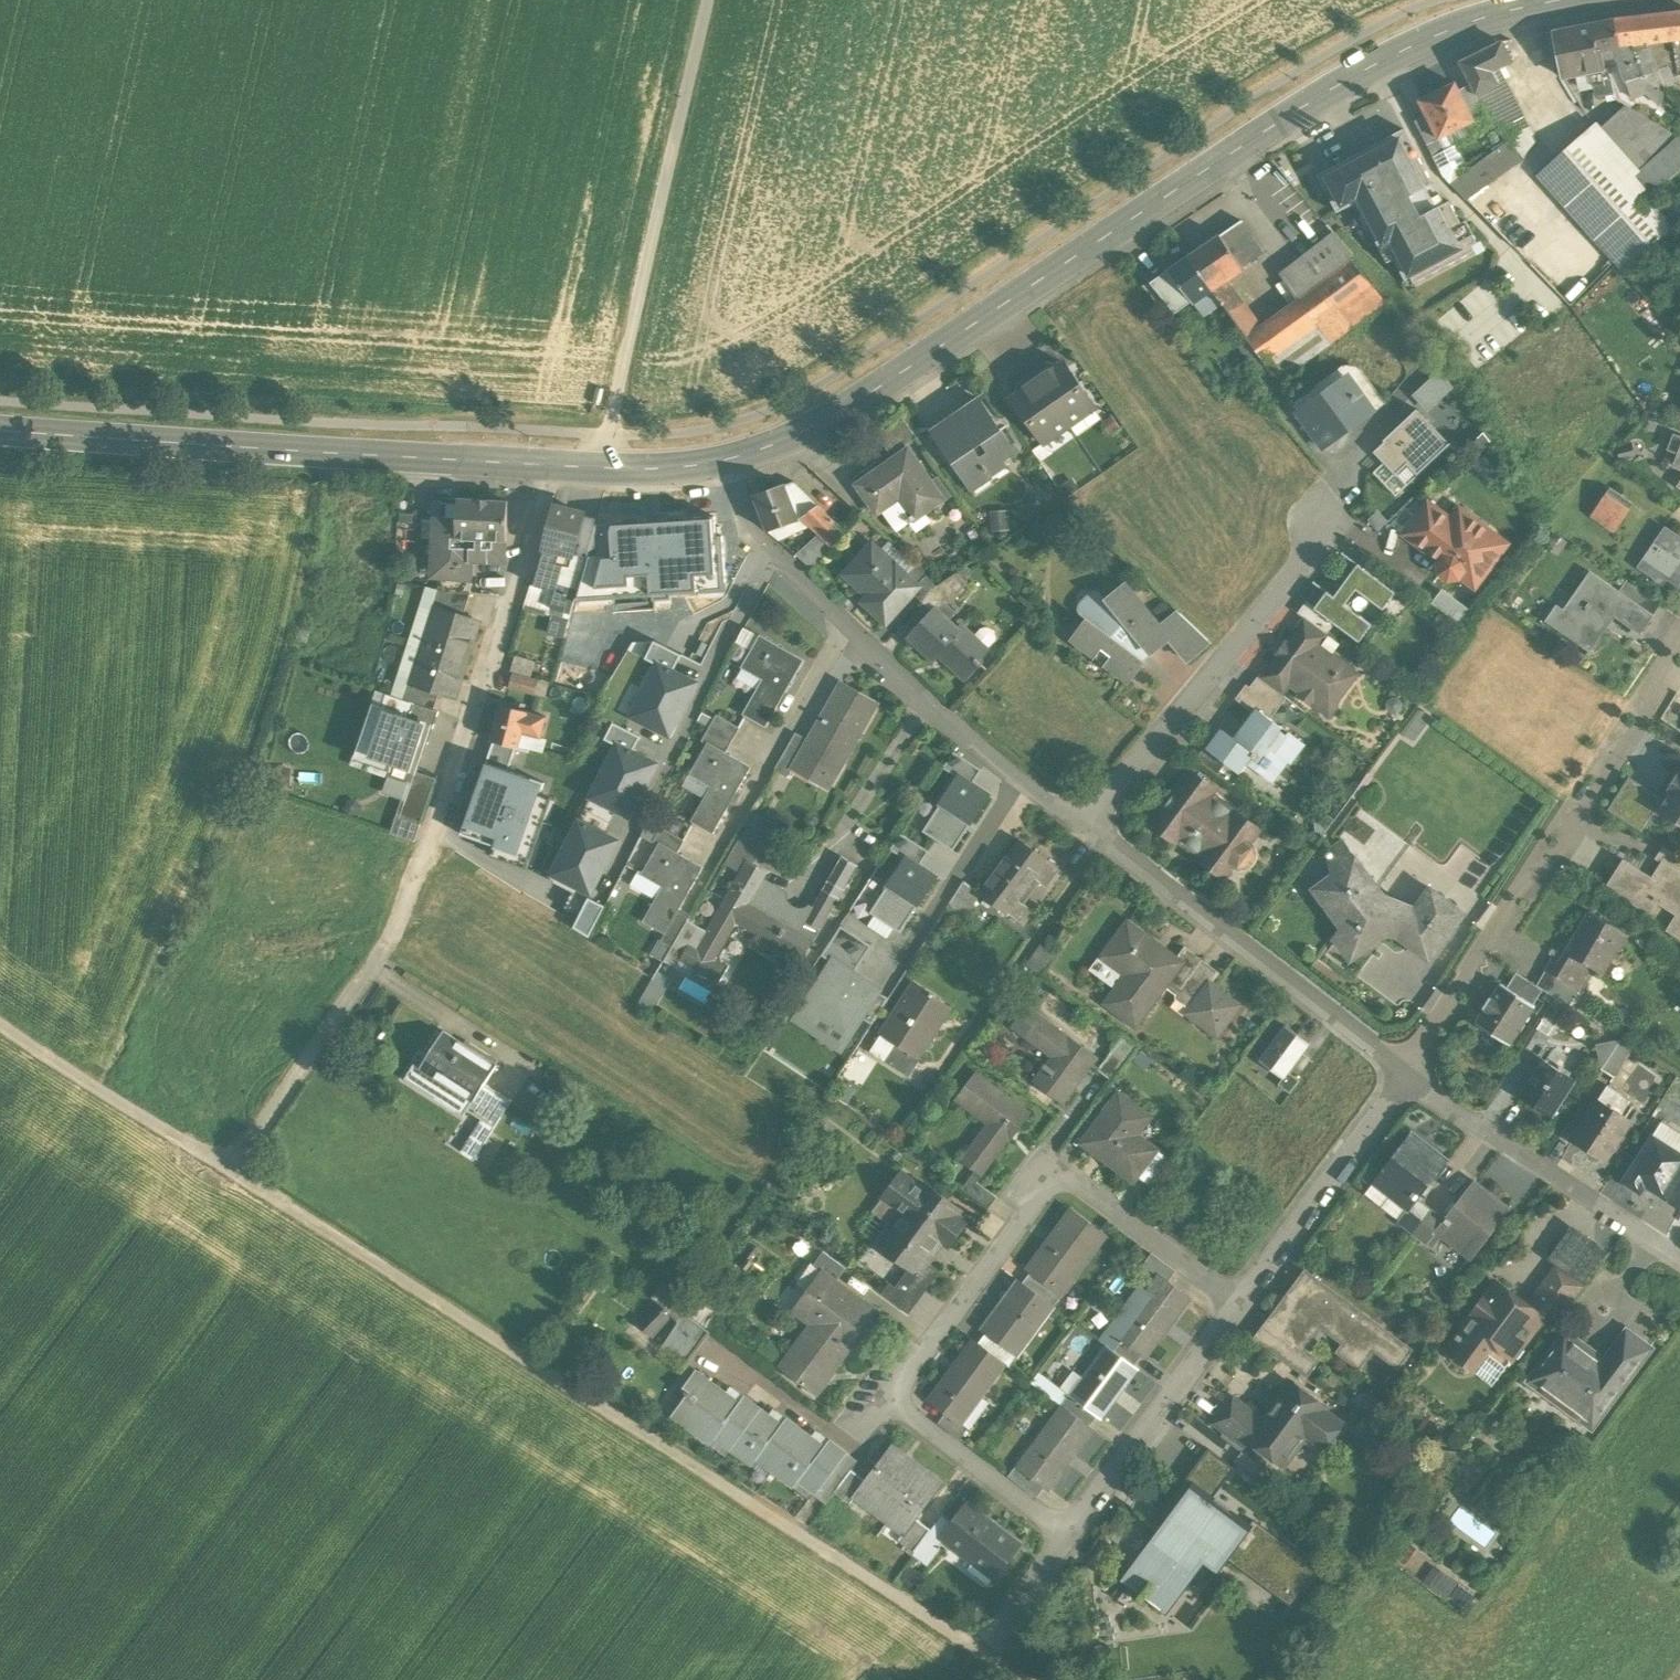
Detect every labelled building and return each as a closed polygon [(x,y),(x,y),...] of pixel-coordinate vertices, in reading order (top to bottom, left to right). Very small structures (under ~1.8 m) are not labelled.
[(1614,19),(1614,20),(1620,47),(1632,46),(1643,78),(1659,72),(1658,70),(1648,43),(1674,40),(1679,40),(1679,12),(1614,19)] [(1614,20),(1593,24),(1598,51),(1601,51),(1613,48),(1620,47),(1614,20)] [(1593,24),(1546,33),(1549,47),(1555,46),(1560,75),(1563,78),(1592,72),(1605,69),(1601,51),(1598,51),(1593,24)] [(1502,42),(1459,63),(1473,91),(1475,95),(1498,84),(1492,72),(1498,68),(1512,62),(1502,42)] [(1632,46),(1620,47),(1613,48),(1626,83),(1643,78),(1632,46)] [(1670,67),(1658,70),(1659,72),(1643,78),(1646,84),(1659,90),(1674,85),(1670,67)] [(1498,84),(1475,95),(1479,103),(1488,121),(1494,127),(1506,140),(1523,131),(1516,118),(1522,115),(1498,68),(1492,72),(1498,84)] [(1605,69),(1592,72),(1594,80),(1597,97),(1606,95),(1614,94),(1608,68),(1605,69)] [(1592,72),(1576,75),(1578,84),(1594,80),(1592,72)] [(1643,78),(1626,83),(1632,100),(1646,95),(1649,93),(1646,84),(1643,78)] [(1455,84),(1420,101),(1426,115),(1438,139),(1439,139),(1474,121),(1468,109),(1461,97),(1455,84)] [(1659,90),(1646,84),(1649,93),(1646,95),(1659,105),(1667,94),(1659,90)] [(1473,91),(1461,97),(1468,109),(1479,103),(1475,95),(1473,91)] [(1488,121),(1479,103),(1468,109),(1474,121),(1439,139),(1443,146),(1442,147),(1444,151),(1494,127),(1488,121)] [(1628,106),(1603,130),(1639,171),(1668,146),(1679,160),(1679,139),(1628,106)] [(1426,115),(1414,121),(1427,144),(1438,139),(1426,115)] [(1639,171),(1603,130),(1593,126),(1537,175),(1626,276),(1678,231),(1673,225),(1658,209),(1652,202),(1648,198),(1651,196),(1633,176),(1639,171)] [(1432,184),(1403,129),(1366,149),(1366,150),(1354,156),(1354,155),(1317,175),(1337,213),(1355,203),(1387,263),(1394,260),(1405,281),(1411,278),(1414,284),(1475,251),(1472,246),(1477,243),(1466,221),(1461,223),(1449,201),(1436,208),(1426,188),(1432,184)] [(1523,131),(1506,140),(1507,142),(1521,157),(1535,140),(1529,129),(1523,131)] [(1438,139),(1427,144),(1431,152),(1442,147),(1443,146),(1439,139),(1438,139)] [(1507,142),(1451,184),(1466,199),(1522,158),(1521,157),(1507,142)] [(1633,176),(1651,196),(1652,194),(1679,171),(1679,160),(1668,146),(1639,171),(1633,176)] [(1442,147),(1432,152),(1435,158),(1445,153),(1444,151),(1442,147)] [(1658,209),(1673,225),(1679,219),(1679,218),(1677,215),(1679,213),(1679,200),(1675,194),(1658,209)] [(1220,236),(1188,257),(1211,289),(1225,280),(1242,268),(1220,236)] [(1188,257),(1167,271),(1193,303),(1211,289),(1188,257)] [(1225,280),(1211,289),(1217,298),(1224,308),(1238,298),(1225,280)] [(1217,298),(1203,313),(1219,328),(1223,324),(1230,316),(1224,308),(1217,298)] [(1261,328),(1238,298),(1224,308),(1230,316),(1247,338),(1261,328)] [(1064,363),(1058,367),(1048,366),(1035,375),(1069,425),(1095,407),(1064,363)] [(1418,392),(1428,403),(1450,383),(1441,370),(1418,392)] [(1069,425),(1035,375),(1021,385),(1019,394),(1013,399),(1044,443),(1069,425)] [(1374,411),(1348,375),(1324,393),(1298,412),(1323,448),(1325,447),(1322,443),(1349,424),(1352,427),(1374,411)] [(1318,385),(1291,404),(1298,412),(1324,393),(1318,385)] [(981,400),(952,420),(952,419),(941,426),(942,427),(933,433),(932,433),(959,473),(968,486),(1017,453),(981,400)] [(1417,476),(1451,445),(1417,409),(1372,451),(1396,476),(1408,465),(1417,476)] [(901,416),(876,432),(891,454),(916,437),(901,416)] [(933,433),(931,430),(918,431),(919,439),(948,481),(959,473),(932,433),(933,433)] [(908,449),(857,484),(878,513),(887,507),(886,505),(904,493),(911,503),(906,507),(915,519),(943,499),(908,449)] [(818,506),(793,482),(784,485),(798,521),(803,517),(818,506)] [(784,485),(755,496),(768,532),(798,521),(784,485)] [(1634,504),(1610,488),(1591,515),(1615,531),(1634,504)] [(509,502),(460,500),(459,522),(458,539),(505,541),(507,541),(509,502)] [(1451,520),(1428,503),(1405,534),(1428,551),(1451,520)] [(846,533),(818,506),(803,517),(818,532),(834,547),(846,533)] [(583,514),(556,507),(556,508),(555,508),(544,547),(573,555),(573,554),(583,515),(583,514)] [(1451,520),(1428,551),(1440,560),(1438,563),(1439,574),(1449,581),(1459,579),(1461,576),(1476,587),(1507,544),(1460,508),(1451,520)] [(596,519),(583,515),(573,554),(586,557),(596,519)] [(726,582),(723,537),(716,537),(714,517),(597,524),(575,601),(579,601),(582,593),(612,591),(613,599),(697,593),(697,585),(726,582)] [(459,522),(437,521),(435,574),(437,575),(437,576),(468,578),(468,581),(471,581),(472,560),(504,562),(505,541),(458,539),(459,522)] [(1664,529),(1643,560),(1679,585),(1679,540),(1664,529)] [(818,532),(798,556),(811,567),(834,547),(818,532)] [(917,585),(873,545),(846,575),(871,598),(866,604),(886,622),(913,593),(919,587),(917,585)] [(573,555),(544,547),(534,585),(533,585),(555,591),(551,609),(557,610),(556,614),(568,618),(572,605),(586,557),(573,554),(573,555)] [(1367,554),(1359,564),(1367,570),(1375,560),(1367,554)] [(1359,564),(1335,596),(1327,591),(1315,607),(1314,608),(1335,624),(1359,642),(1372,624),(1346,605),(1356,590),(1383,610),(1388,602),(1390,604),(1393,600),(1391,599),(1396,592),(1367,570),(1359,564)] [(1619,591),(1590,571),(1562,611),(1570,617),(1560,632),(1590,652),(1614,617),(1640,635),(1653,615),(1619,591)] [(468,578),(437,576),(437,589),(446,591),(471,592),(471,581),(468,581),(468,578)] [(926,576),(917,585),(919,587),(913,593),(922,602),(937,586),(926,576)] [(1661,605),(1626,581),(1619,591),(1653,615),(1661,605)] [(555,591),(533,585),(534,585),(531,584),(518,624),(530,627),(535,611),(555,617),(551,633),(563,636),(568,618),(556,614),(557,610),(551,609),(555,591)] [(949,597),(937,586),(922,602),(933,612),(936,609),(937,610),(949,597)] [(1126,587),(1106,603),(1099,606),(1093,612),(1090,619),(1075,639),(1096,655),(1097,659),(1103,663),(1107,663),(1128,679),(1145,656),(1168,638),(1160,629),(1126,587)] [(471,592),(446,591),(437,589),(430,610),(436,611),(436,610),(462,618),(471,592)] [(1335,624),(1314,608),(1315,607),(1306,601),(1297,612),(1306,619),(1327,635),(1335,624)] [(937,610),(936,609),(933,612),(910,637),(933,658),(939,652),(964,674),(977,660),(981,664),(983,662),(979,658),(998,638),(986,627),(976,638),(961,624),(957,629),(937,610)] [(462,618),(436,610),(436,611),(413,680),(413,683),(439,691),(452,696),(476,623),(462,618)] [(1209,640),(1180,613),(1160,629),(1168,638),(1186,659),(1209,640)] [(1327,635),(1306,619),(1298,630),(1300,632),(1319,646),(1327,635)] [(1319,646),(1300,632),(1291,645),(1286,640),(1275,654),(1281,659),(1273,670),(1272,671),(1290,684),(1300,691),(1303,688),(1316,698),(1314,701),(1315,702),(1316,706),(1327,714),(1330,714),(1337,705),(1336,702),(1357,674),(1339,661),(1339,658),(1335,655),(1332,656),(1319,646)] [(804,659),(761,634),(744,665),(765,677),(745,711),(766,724),(804,659)] [(659,665),(673,672),(682,656),(655,642),(646,659),(659,665)] [(530,676),(534,662),(515,656),(511,670),(530,676)] [(632,718),(669,736),(696,683),(673,672),(659,665),(632,718)] [(1290,684),(1272,671),(1273,670),(1269,667),(1260,678),(1282,694),(1290,684)] [(538,680),(512,673),(508,688),(534,695),(538,680)] [(1260,678),(1258,677),(1250,687),(1279,708),(1286,698),(1260,678)] [(439,691),(413,683),(413,680),(408,679),(402,699),(411,702),(433,710),(439,691)] [(807,739),(794,761),(796,762),(828,780),(840,760),(845,763),(879,704),(841,681),(807,739)] [(1250,687),(1247,685),(1237,699),(1256,713),(1259,709),(1271,719),(1279,708),(1250,687)] [(402,699),(385,694),(380,709),(405,718),(411,702),(402,699)] [(433,710),(411,702),(405,718),(429,726),(428,728),(432,729),(438,712),(433,710)] [(546,717),(499,705),(490,741),(492,742),(493,742),(515,748),(518,748),(522,735),(523,734),(540,738),(546,717)] [(1417,708),(1405,734),(1418,740),(1431,714),(1417,708)] [(405,718),(380,709),(373,727),(377,729),(368,757),(392,765),(392,764),(394,765),(396,759),(415,765),(424,742),(422,741),(427,728),(428,728),(429,726),(405,718)] [(1271,719),(1259,709),(1256,713),(1236,740),(1223,730),(1209,749),(1241,773),(1248,763),(1272,781),(1288,760),(1290,762),(1304,743),(1289,732),(1287,734),(1281,730),(1283,727),(1271,719)] [(740,726),(719,713),(704,739),(709,742),(710,741),(726,751),(740,726)] [(618,746),(633,753),(641,737),(614,723),(605,739),(618,746)] [(796,733),(775,770),(787,777),(796,762),(794,761),(807,739),(796,733)] [(726,751),(710,741),(709,742),(691,773),(712,785),(693,818),(715,831),(752,766),(726,751)] [(485,763),(508,770),(515,748),(492,742),(485,763)] [(591,798),(628,817),(655,764),(633,753),(618,746),(591,798)] [(959,776),(970,783),(980,769),(954,753),(945,767),(959,776)] [(415,765),(396,759),(394,765),(392,764),(392,765),(388,777),(407,784),(411,772),(413,772),(413,771),(415,765)] [(461,836),(519,855),(544,783),(508,770),(485,763),(461,836)] [(1217,789),(1189,769),(1172,793),(1175,795),(1152,827),(1176,845),(1178,842),(1202,859),(1199,862),(1224,880),(1235,865),(1240,866),(1244,865),(1248,863),(1250,859),(1251,855),(1251,851),(1249,847),(1262,830),(1237,811),(1235,814),(1212,797),(1217,789)] [(407,784),(395,818),(419,826),(435,779),(413,771),(413,772),(411,772),(407,784)] [(1678,772),(1665,791),(1669,794),(1658,811),(1679,825),(1679,773),(1678,772)] [(970,783),(959,776),(922,833),(953,853),(990,796),(970,783)] [(1662,799),(1629,777),(1607,810),(1641,832),(1662,799)] [(1379,887),(1410,846),(1362,810),(1341,838),(1356,857),(1379,887)] [(661,828),(648,820),(648,821),(642,834),(654,841),(661,828)] [(552,876),(590,895),(616,842),(594,830),(579,823),(552,876)] [(684,841),(661,828),(654,841),(659,844),(660,843),(677,853),(684,841)] [(907,859),(919,867),(929,852),(901,834),(891,849),(907,859)] [(980,894),(979,895),(980,895),(1008,915),(1009,914),(1019,922),(1029,908),(1019,901),(1035,879),(1045,886),(1058,869),(1049,862),(1049,861),(1020,840),(980,894)] [(677,853),(660,843),(659,844),(643,873),(642,874),(663,886),(656,899),(644,921),(665,933),(679,909),(702,867),(677,853)] [(1663,846),(1655,859),(1661,863),(1662,861),(1679,872),(1679,857),(1663,846)] [(1356,857),(1341,868),(1339,874),(1343,880),(1324,893),(1346,922),(1334,938),(1359,957),(1378,931),(1382,928),(1386,926),(1391,926),(1396,926),(1402,931),(1398,937),(1430,961),(1466,913),(1431,887),(1415,908),(1409,905),(1404,903),(1398,903),(1396,899),(1393,897),(1389,896),(1385,896),(1379,887),(1356,857)] [(919,867),(907,859),(870,914),(898,933),(935,878),(919,867)] [(1662,861),(1661,863),(1651,877),(1623,859),(1606,887),(1650,915),(1657,903),(1676,915),(1666,931),(1679,940),(1679,872),(1662,861)] [(782,893),(762,881),(768,871),(749,860),(707,931),(696,950),(716,962),(717,960),(738,924),(791,956),(803,935),(813,941),(839,896),(824,888),(811,910),(809,909),(800,912),(793,910),(788,907),(786,905),(783,900),(782,893)] [(643,873),(638,871),(631,885),(656,899),(663,886),(642,874),(643,873)] [(980,894),(964,881),(950,903),(951,903),(961,911),(967,915),(980,895),(979,895),(980,894)] [(589,898),(573,929),(589,937),(605,906),(589,898)] [(961,911),(951,903),(946,910),(957,918),(961,911)] [(665,933),(661,940),(672,947),(687,921),(690,915),(679,909),(665,933)] [(1623,931),(1590,912),(1562,960),(1577,970),(1582,962),(1589,966),(1591,963),(1600,968),(1598,971),(1604,975),(1606,971),(1604,970),(1617,949),(1619,950),(1627,936),(1622,933),(1623,931)] [(672,947),(665,959),(690,973),(694,967),(720,982),(729,966),(717,960),(716,962),(696,950),(707,931),(687,921),(672,947)] [(1178,958),(1129,922),(1103,957),(1135,980),(1126,993),(1117,987),(1105,1003),(1137,1027),(1166,987),(1177,995),(1177,999),(1190,1009),(1195,1007),(1199,1010),(1194,1018),(1219,1036),(1242,1004),(1212,983),(1221,972),(1186,947),(1178,958)] [(833,963),(853,976),(872,947),(841,927),(822,956),(833,963)] [(1040,943),(1026,964),(1043,976),(1058,956),(1040,943)] [(1562,960),(1554,956),(1546,969),(1569,983),(1574,974),(1577,970),(1562,960)] [(853,976),(833,963),(797,1019),(814,1030),(823,1016),(851,1034),(878,992),(853,976)] [(656,971),(643,1005),(657,1010),(670,976),(656,971)] [(1543,990),(1516,972),(1506,988),(1533,1005),(1543,990)] [(1585,980),(1574,974),(1569,983),(1580,989),(1585,980)] [(937,995),(915,981),(881,1034),(895,1043),(918,1058),(951,1007),(935,997),(937,995)] [(1506,988),(1500,984),(1474,1023),(1510,1046),(1535,1006),(1533,1005),(1506,988)] [(1556,1000),(1542,1020),(1553,1027),(1566,1006),(1556,1000)] [(1069,1036),(1026,1004),(1012,1024),(1057,1058),(1038,1083),(1062,1102),(1097,1056),(1069,1035),(1069,1036)] [(1289,1074),(1310,1044),(1285,1026),(1260,1062),(1284,1080),(1289,1074)] [(497,1065),(443,1031),(420,1068),(430,1075),(472,1102),(473,1102),(485,1084),(497,1065)] [(895,1043),(881,1034),(871,1050),(885,1059),(895,1043)] [(1123,1036),(1098,1070),(1112,1081),(1137,1047),(1123,1036)] [(1620,1039),(1601,1069),(1614,1077),(1633,1047),(1620,1039)] [(918,1058),(895,1043),(885,1059),(909,1075),(920,1059),(918,1058)] [(1574,1080),(1537,1056),(1527,1071),(1534,1076),(1521,1096),(1551,1115),(1574,1080)] [(992,1126),(976,1147),(974,1145),(962,1160),(976,1170),(983,1176),(984,1176),(995,1162),(993,1160),(1008,1139),(1011,1140),(1031,1113),(976,1072),(956,1099),(992,1126)] [(1299,1081),(1289,1074),(1284,1080),(1280,1086),(1291,1093),(1299,1081)] [(472,1102),(430,1075),(422,1088),(463,1114),(462,1116),(463,1117),(467,1111),(472,1102)] [(511,1101),(485,1084),(473,1102),(472,1102),(467,1111),(481,1120),(494,1128),(511,1101)] [(1620,1094),(1607,1086),(1598,1100),(1596,1099),(1570,1139),(1605,1161),(1631,1121),(1611,1108),(1620,1094)] [(1149,1115),(1120,1093),(1083,1143),(1134,1181),(1138,1177),(1158,1150),(1135,1133),(1149,1115)] [(494,1128),(481,1120),(473,1132),(486,1140),(494,1128)] [(1656,1132),(1653,1137),(1652,1136),(1623,1182),(1640,1192),(1645,1185),(1665,1198),(1679,1175),(1679,1146),(1656,1132)] [(1447,1160),(1412,1133),(1373,1183),(1407,1209),(1408,1210),(1416,1200),(1447,1160)] [(481,1147),(468,1139),(459,1153),(473,1161),(481,1147)] [(1158,1150),(1138,1177),(1150,1185),(1170,1158),(1158,1150)] [(998,1198),(978,1183),(983,1176),(976,1170),(962,1189),(989,1209),(998,1198)] [(923,1188),(903,1174),(885,1199),(905,1214),(882,1245),(910,1266),(904,1274),(926,1290),(940,1271),(929,1263),(934,1257),(928,1252),(938,1239),(948,1246),(966,1221),(958,1215),(962,1210),(926,1184),(923,1188)] [(1444,1221),(1436,1231),(1437,1232),(1471,1259),(1510,1209),(1475,1182),(1444,1221)] [(1416,1200),(1408,1210),(1407,1209),(1399,1220),(1414,1231),(1430,1210),(1416,1200)] [(1071,1209),(1027,1270),(1030,1272),(1055,1289),(1056,1288),(1063,1294),(1106,1235),(1071,1209)] [(1430,1210),(1414,1231),(1428,1243),(1437,1232),(1436,1231),(1444,1221),(1430,1210)] [(822,1250),(812,1263),(821,1270),(823,1268),(837,1279),(846,1268),(822,1250)] [(1176,1271),(1151,1253),(1143,1265),(1159,1277),(1160,1275),(1168,1281),(1176,1271)] [(1527,1305),(1543,1317),(1548,1310),(1559,1318),(1582,1286),(1556,1267),(1527,1305)] [(846,1294),(833,1285),(837,1279),(823,1268),(821,1270),(795,1305),(821,1325),(818,1329),(847,1351),(851,1346),(855,1349),(882,1313),(865,1300),(859,1308),(844,1297),(846,1294)] [(1055,1289),(1030,1272),(1022,1283),(1049,1302),(1049,1303),(1054,1306),(1063,1294),(1056,1288),(1055,1289)] [(926,1290),(904,1274),(894,1287),(889,1283),(881,1294),(908,1314),(926,1290)] [(1159,1277),(1147,1292),(1141,1287),(1108,1330),(1142,1355),(1145,1358),(1190,1297),(1168,1281),(1160,1275),(1159,1277)] [(1295,1297),(1290,1293),(1273,1316),(1278,1320),(1261,1343),(1305,1376),(1316,1361),(1299,1349),(1321,1318),(1348,1338),(1337,1352),(1355,1366),(1369,1347),(1397,1368),(1409,1351),(1310,1277),(1295,1297)] [(1019,1280),(982,1330),(986,1333),(1012,1352),(1013,1351),(1018,1355),(1054,1306),(1049,1303),(1049,1302),(1022,1283),(1019,1280)] [(1514,1293),(1497,1281),(1486,1296),(1485,1296),(1472,1313),(1473,1314),(1464,1325),(1466,1326),(1460,1335),(1458,1334),(1456,1337),(1458,1338),(1447,1352),(1473,1371),(1486,1353),(1506,1367),(1543,1317),(1527,1305),(1513,1294),(1514,1293)] [(653,1331),(670,1314),(657,1302),(641,1318),(653,1331)] [(684,1313),(670,1335),(696,1352),(710,1332),(684,1313)] [(847,1351),(818,1329),(802,1350),(794,1344),(778,1366),(817,1395),(829,1379),(828,1378),(847,1351)] [(1142,1355),(1108,1330),(1101,1341),(1107,1346),(1134,1366),(1142,1355)] [(1651,1349),(1626,1331),(1604,1361),(1602,1365),(1626,1383),(1651,1349)] [(1604,1361),(1566,1332),(1553,1349),(1552,1347),(1547,1354),(1548,1355),(1529,1381),(1592,1428),(1626,1383),(1602,1365),(1604,1361)] [(1012,1352),(986,1333),(978,1343),(1005,1362),(1005,1363),(1009,1366),(1018,1355),(1013,1351),(1012,1352)] [(696,1352),(670,1335),(662,1347),(688,1364),(696,1352)] [(974,1341),(930,1401),(945,1413),(960,1424),(961,1422),(1005,1363),(1005,1362),(978,1343),(974,1341)] [(1107,1346),(1083,1379),(1078,1375),(1066,1391),(1065,1392),(1074,1398),(1097,1415),(1101,1418),(1138,1368),(1134,1366),(1107,1346)] [(739,1402),(697,1371),(685,1387),(688,1389),(685,1393),(690,1397),(675,1417),(726,1454),(731,1448),(760,1408),(743,1396),(739,1402)] [(1325,1408),(1290,1382),(1261,1422),(1255,1417),(1237,1441),(1245,1446),(1248,1441),(1282,1466),(1306,1434),(1324,1447),(1341,1424),(1323,1411),(1325,1408)] [(1097,1415),(1074,1398),(1067,1409),(1090,1426),(1097,1415)] [(1255,1417),(1232,1400),(1214,1424),(1237,1441),(1255,1417)] [(1067,1409),(1063,1406),(1032,1448),(1035,1451),(1022,1469),(1045,1486),(1049,1489),(1093,1428),(1067,1409)] [(782,1424),(760,1408),(731,1448),(768,1475),(773,1469),(802,1430),(786,1419),(782,1424)] [(960,1424),(945,1413),(938,1423),(960,1439),(969,1428),(961,1422),(960,1424)] [(824,1447),(802,1430),(773,1469),(811,1498),(814,1495),(847,1453),(830,1440),(824,1447)] [(924,1472),(891,1448),(867,1480),(855,1496),(856,1496),(904,1532),(905,1533),(916,1518),(942,1483),(925,1470),(924,1472)] [(1208,1449),(1183,1482),(1209,1501),(1213,1497),(1234,1468),(1208,1449)] [(847,1453),(814,1495),(826,1503),(851,1469),(858,1460),(847,1453)] [(867,1480),(851,1469),(835,1491),(851,1503),(856,1496),(855,1496),(867,1480)] [(1045,1486),(1022,1469),(1014,1480),(1037,1497),(1045,1486)] [(1183,1482),(1152,1525),(1159,1530),(1123,1579),(1146,1595),(1164,1609),(1211,1546),(1290,1604),(1318,1567),(1253,1519),(1249,1524),(1213,1497),(1209,1501),(1183,1482)] [(1019,1542),(994,1524),(992,1528),(964,1507),(953,1522),(941,1538),(942,1539),(962,1554),(970,1543),(977,1548),(972,1555),(996,1573),(1019,1542)] [(931,1529),(925,1538),(937,1547),(942,1539),(941,1538),(953,1522),(943,1514),(931,1529)] [(916,1518),(905,1533),(904,1532),(899,1539),(915,1551),(925,1538),(931,1529),(916,1518)] [(1436,1565),(1427,1581),(1448,1593),(1457,1577),(1436,1565)]
